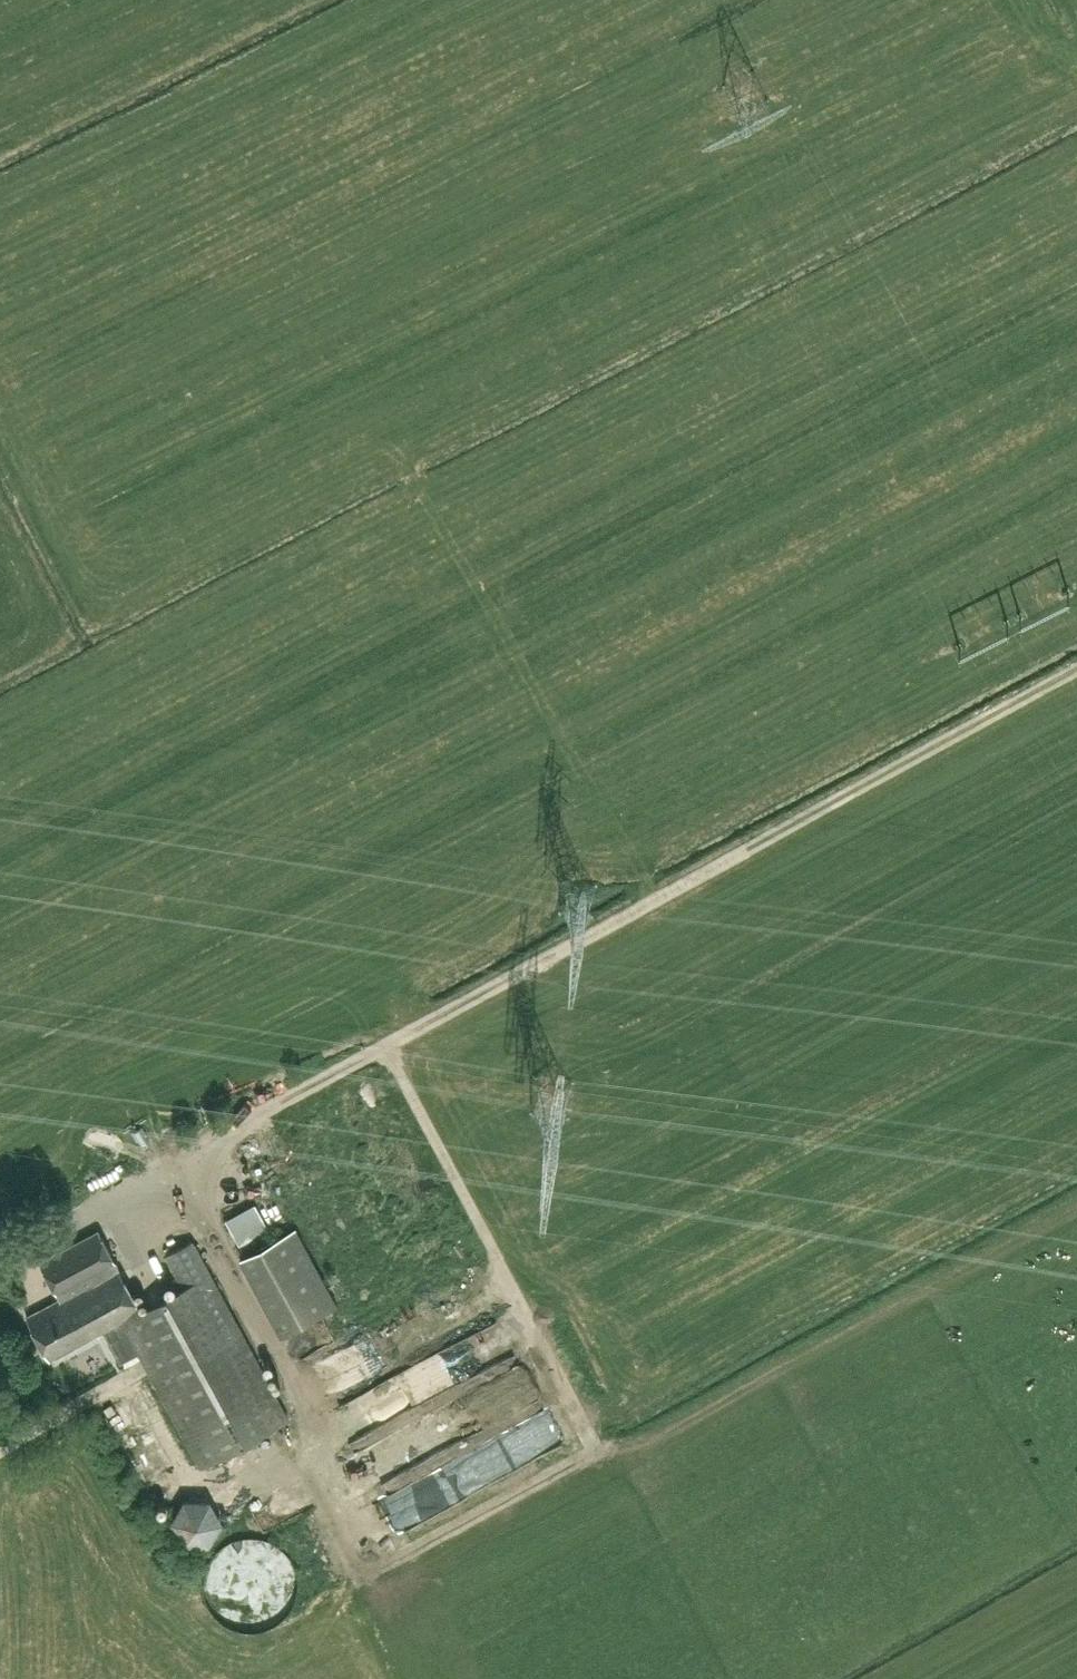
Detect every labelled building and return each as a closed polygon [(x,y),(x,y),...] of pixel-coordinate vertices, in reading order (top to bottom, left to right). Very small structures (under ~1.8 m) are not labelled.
[(338,1303),(297,1229),(295,1225),(239,1256),(282,1334),(338,1303)] [(192,1239),(165,1254),(183,1286),(141,1309),(99,1229),(44,1259),(59,1288),(60,1288),(64,1296),(26,1316),(50,1359),(102,1332),(119,1363),(138,1352),(200,1466),(289,1418),(192,1239)] [(463,1297),(409,1314),(419,1346),(473,1329),(463,1297)] [(431,1367),(444,1393),(497,1366),(483,1340),(431,1367)] [(133,1415),(114,1423),(141,1483),(160,1474),(133,1415)] [(475,1485),(472,1481),(479,1476),(467,1462),(443,1481),(456,1499),(475,1485)] [(210,1498),(185,1498),(171,1520),(183,1542),(209,1542),(224,1521),(210,1498)] [(202,1610),(280,1624),(292,1559),(265,1554),(266,1552),(241,1547),(239,1555),(214,1550),(202,1610)]
